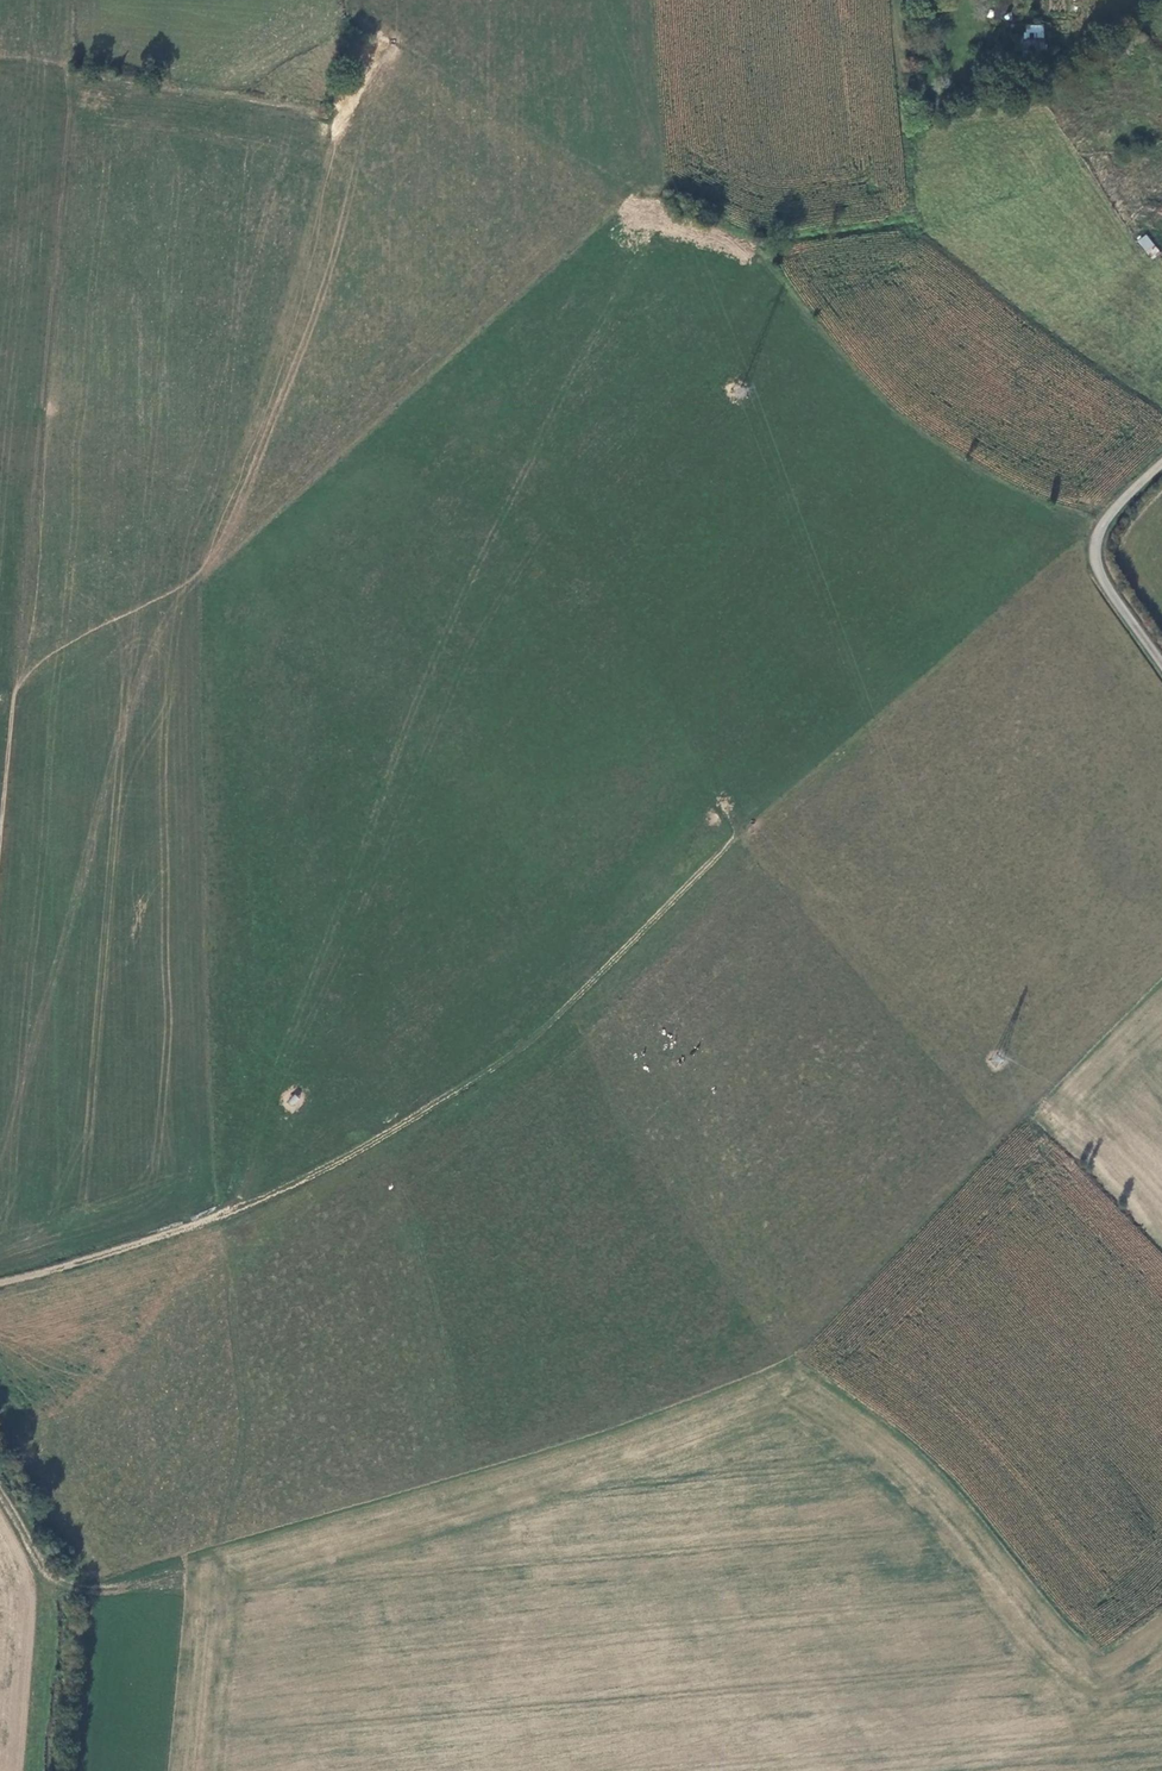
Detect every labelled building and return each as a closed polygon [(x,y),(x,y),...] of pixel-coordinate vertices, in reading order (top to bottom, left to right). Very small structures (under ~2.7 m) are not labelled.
[(1023,51),(1043,51),(1044,38),(1023,38),(1023,51)] [(1147,233),(1137,239),(1150,259),(1159,253),(1147,233)]
